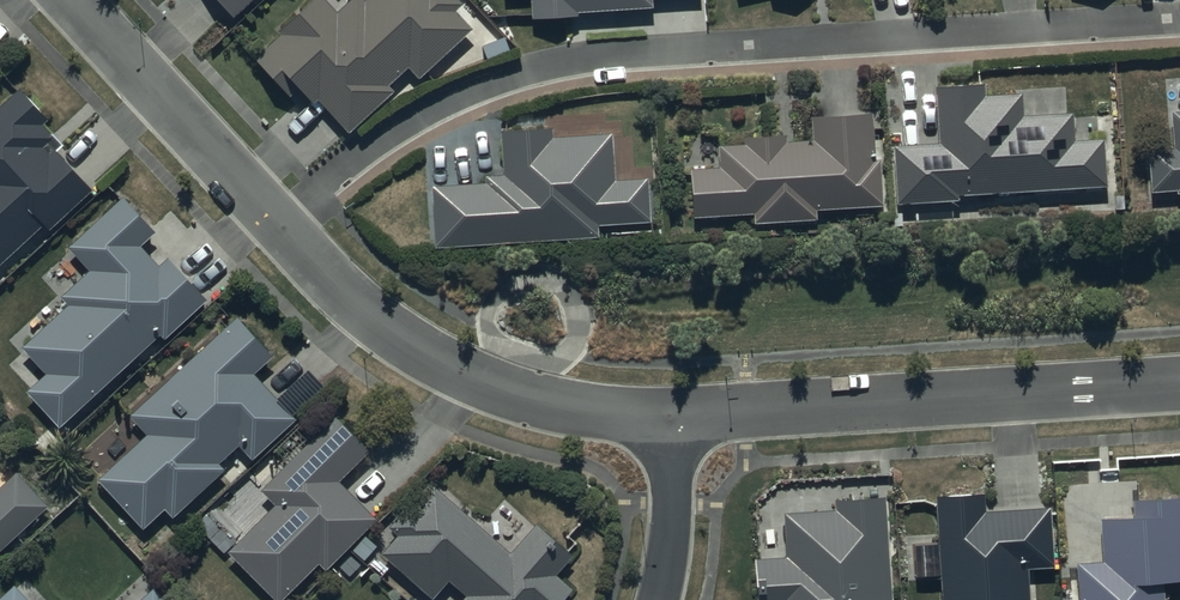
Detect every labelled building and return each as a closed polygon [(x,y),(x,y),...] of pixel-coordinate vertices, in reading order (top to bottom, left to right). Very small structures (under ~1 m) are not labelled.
[(233,9),(244,0),(225,0),(233,9)] [(256,51),(291,89),(299,82),(314,98),(319,95),(348,128),(394,87),(389,80),(409,62),(418,72),(473,24),(456,4),(461,0),(347,0),(337,9),(329,0),(304,0),(279,22),(283,26),(256,51)] [(534,16),(655,9),(654,0),(533,0),(534,16)] [(938,136),(893,138),(895,198),(958,196),(958,185),(1105,180),(1103,131),(1072,132),(1071,108),(1020,110),(1019,87),(983,89),(983,78),(936,79),(938,136)] [(0,100),(0,258),(42,220),(49,226),(93,183),(54,142),(49,147),(43,141),(54,130),(43,118),(49,113),(19,83),(0,100)] [(719,160),(690,162),(693,212),(752,208),(752,217),(815,213),(815,204),(881,200),(878,153),(873,153),(870,105),(810,108),(811,135),(786,136),(785,126),(745,129),(745,139),(718,141),(719,160)] [(1176,186),(1179,186),(1179,105),(1171,106),(1174,142),(1147,144),(1150,185),(1176,184),(1176,186)] [(550,122),(499,124),(500,169),(483,169),(484,179),(431,180),(434,241),(596,231),(596,217),(646,216),(645,172),(611,173),(610,129),(550,131),(550,122)] [(154,225),(122,191),(67,241),(89,265),(61,291),(68,300),(22,342),(46,367),(26,385),(60,422),(161,329),(164,333),(206,294),(167,252),(159,260),(139,238),(154,225)] [(273,349),(236,311),(129,410),(147,428),(97,474),(143,523),(165,503),(173,512),(225,464),(219,458),(238,440),(253,454),(297,413),(254,368),(273,349)] [(334,411),(260,484),(274,498),(226,545),(278,597),(317,558),(324,565),(375,514),(336,475),(367,444),(334,411)] [(48,500),(16,466),(0,481),(0,544),(48,500)] [(534,518),(509,547),(432,479),(412,501),(408,498),(388,521),(397,529),(380,548),(431,593),(447,574),(465,590),(457,599),(555,599),(570,581),(555,569),(571,550),(534,518)] [(753,552),(755,599),(891,599),(886,489),(835,492),(835,503),(783,506),(785,550),(753,552)] [(934,492),(940,599),(1028,599),(1026,560),(1051,559),(1048,500),(985,504),(984,489),(934,492)] [(1075,557),(1078,599),(1163,599),(1162,575),(1179,574),(1179,490),(1134,493),(1135,506),(1100,508),(1103,556),(1075,557)] [(14,580),(0,593),(0,599),(33,599),(14,580)] [(152,581),(133,599),(170,599),(152,581)]
